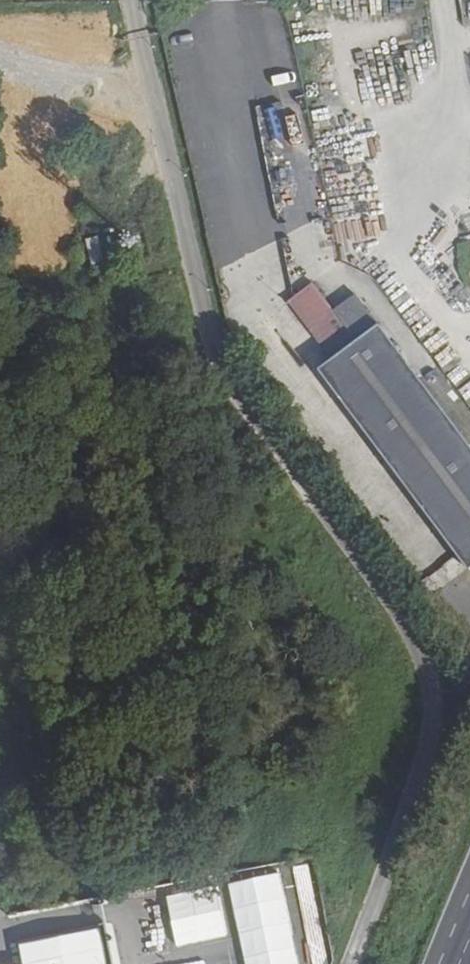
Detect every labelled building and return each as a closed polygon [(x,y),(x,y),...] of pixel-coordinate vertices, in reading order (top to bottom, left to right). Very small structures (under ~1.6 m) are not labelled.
[(307,273),(283,293),(327,351),(351,332),(328,300),(307,273)] [(468,560),(469,558),(469,442),(349,285),(328,300),(351,332),(327,351),(313,362),(468,560)] [(318,373),(308,378),(324,403),(333,398),(318,373)]
